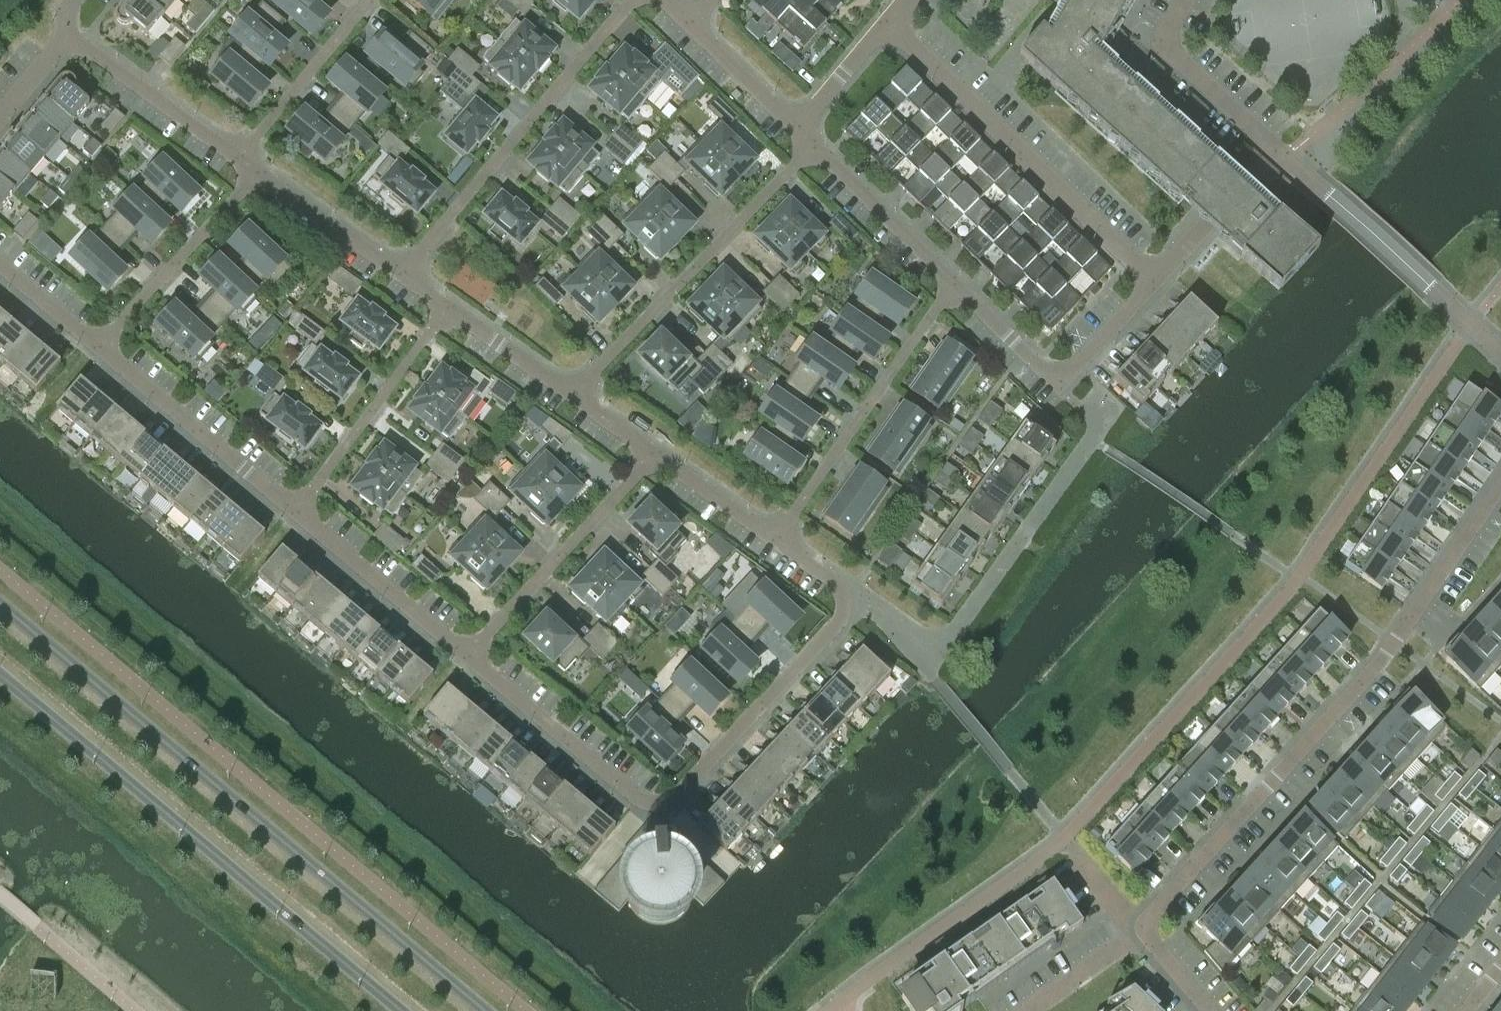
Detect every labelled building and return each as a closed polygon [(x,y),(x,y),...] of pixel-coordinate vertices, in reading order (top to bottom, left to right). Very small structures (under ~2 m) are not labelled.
[(118,10),(117,11),(116,13),(116,15),(116,17),(116,19),(117,21),(119,23),(120,24),(122,25),(124,25),(126,25),(128,24),(130,23),(132,22),(147,35),(163,16),(144,0),(126,0),(118,10)] [(176,0),(144,0),(163,16),(176,0)] [(275,4),(311,34),(326,16),(312,4),(315,0),(279,0),(275,4)] [(450,0),(411,0),(434,19),(450,0)] [(531,4),(526,0),(506,0),(522,13),(531,4)] [(582,16),(584,14),(588,10),(591,5),(595,1),(594,0),(554,0),(551,4),(565,16),(568,12),(578,21),(582,16)] [(775,23),(796,0),(749,0),(775,23)] [(799,0),(796,0),(775,23),(803,48),(825,24),(799,0)] [(825,24),(846,0),(799,0),(825,24)] [(1279,214),(1248,186),(1219,160),(1095,47),(1099,41),(1105,45),(1131,0),(1064,0),(1027,64),(1056,90),(1053,93),(1177,205),(1180,202),(1209,228),(1278,291),(1316,248),(1279,214)] [(243,45),(263,62),(268,66),(284,48),(269,36),(283,20),(262,2),(233,36),(243,45)] [(196,15),(204,22),(214,11),(206,4),(196,15)] [(204,22),(196,15),(186,27),(195,34),(204,22)] [(566,19),(559,27),(574,39),(581,30),(566,19)] [(515,20),(507,30),(506,30),(504,33),(502,36),(500,39),(499,40),(538,73),(549,60),(547,58),(553,50),(525,26),(524,27),(515,20)] [(758,22),(750,30),(758,38),(766,29),(758,22)] [(412,34),(399,50),(384,38),(369,56),(404,86),(407,83),(412,87),(422,75),(417,71),(433,52),(412,34)] [(168,65),(184,46),(174,38),(158,57),(168,65)] [(499,40),(491,49),(490,50),(487,52),(485,55),(483,58),(483,59),(491,66),(491,67),(498,73),(497,76),(510,86),(512,84),(519,91),(536,71),(538,73),(499,40)] [(779,43),(770,53),(792,73),(801,63),(779,43)] [(263,62),(243,45),(231,60),(230,59),(227,62),(222,58),(212,70),(217,74),(214,77),(250,107),(265,89),(251,76),(263,62)] [(645,101),(652,92),(655,90),(656,88),(658,86),(659,84),(660,83),(661,82),(658,80),(669,69),(678,60),(664,46),(646,65),(634,54),(632,56),(624,50),(608,69),(606,68),(605,68),(645,101)] [(450,61),(469,77),(477,67),(458,51),(450,61)] [(687,86),(696,77),(678,60),(669,69),(687,86)] [(469,77),(450,61),(459,69),(451,79),(470,95),(478,85),(469,77)] [(332,110),(352,127),(365,111),(366,112),(382,94),(346,64),(331,82),(345,95),(332,110)] [(644,102),(645,101),(605,68),(595,81),(597,83),(590,90),(619,114),(628,121),(636,111),(637,111),(640,108),(642,105),(644,102)] [(905,69),(875,100),(890,115),(904,101),(918,115),(935,98),(905,69)] [(89,104),(74,91),(74,90),(75,88),(76,86),(76,84),(75,82),(74,80),(73,79),(71,77),(69,77),(67,76),(65,76),(63,77),(61,78),(60,79),(44,99),(73,123),(89,104)] [(728,127),(737,117),(717,98),(708,107),(728,127)] [(964,126),(935,98),(918,115),(904,129),(920,144),(934,130),(948,143),(964,126)] [(44,99),(30,115),(59,139),(73,123),(44,99)] [(844,132),(859,146),(874,131),(889,145),(904,129),(890,115),(875,100),(844,132)] [(446,138),(451,142),(453,144),(457,147),(461,151),(466,155),(476,143),(479,146),(488,134),(485,131),(495,120),(475,103),(466,114),(463,111),(451,124),(455,128),(446,138)] [(125,117),(115,109),(99,128),(109,136),(125,117)] [(352,127),(332,110),(319,125),(305,113),(289,132),(325,161),(340,143),(339,142),(352,127)] [(30,115),(14,134),(44,158),(59,139),(30,115)] [(583,175),(584,174),(585,173),(587,171),(589,168),(591,165),(599,155),(591,148),(591,147),(563,123),(556,131),(554,129),(544,142),(583,175)] [(699,142),(737,179),(749,167),(749,166),(753,162),(752,160),(754,157),(742,145),(739,148),(732,141),(733,141),(721,130),(715,125),(699,142)] [(993,155),(964,126),(948,143),(933,158),(948,172),(963,157),(977,171),(993,155)] [(612,137),(632,153),(640,143),(620,127),(612,137)] [(873,161),(889,176),(904,161),(917,174),(933,158),(920,144),(904,129),(889,145),(873,161)] [(14,134),(1,150),(30,174),(44,158),(14,134)] [(399,161),(407,151),(388,135),(380,144),(399,161)] [(632,153),(612,137),(604,147),(624,163),(632,153)] [(82,151),(91,158),(101,146),(92,139),(82,151)] [(567,194),(567,193),(570,191),(573,188),(575,184),(583,175),(544,142),(543,142),(545,144),(529,164),(536,170),(535,172),(548,183),(550,181),(557,188),(558,187),(567,194)] [(737,179),(699,142),(682,159),(688,164),(699,176),(700,175),(707,182),(704,185),(717,197),(719,194),(721,196),(725,191),(726,191),(737,179)] [(0,151),(0,181),(14,193),(30,174),(1,150),(0,151)] [(656,161),(676,181),(684,172),(664,152),(656,161)] [(1023,183),(993,155),(977,171),(963,186),(978,201),(993,186),(1007,199),(1023,183)] [(416,214),(420,209),(422,207),(426,203),(429,199),(433,194),(421,184),(424,181),(412,172),(410,175),(398,165),(398,166),(388,158),(373,177),(382,184),(382,185),(392,194),(389,197),(403,209),(406,205),(416,214)] [(903,189),(918,204),(933,189),(947,202),(963,186),(948,172),(933,158),(917,174),(903,189)] [(134,195),(153,213),(167,199),(180,212),(197,194),(163,163),(160,165),(155,161),(144,173),(149,177),(146,180),(148,181),(134,195)] [(676,181),(656,161),(647,170),(668,190),(676,181)] [(68,178),(76,185),(86,173),(77,166),(68,178)] [(76,185),(68,178),(58,189),(66,196),(76,185)] [(14,193),(0,181),(0,210),(14,193)] [(1052,212),(1023,183),(1007,199),(992,215),(1006,229),(1021,215),(1035,229),(1052,212)] [(932,218),(947,233),(962,218),(976,231),(992,215),(978,201),(963,186),(947,202),(932,218)] [(643,210),(676,242),(688,230),(692,225),(691,223),(693,221),(681,209),(678,211),(671,205),(672,204),(660,193),(660,194),(654,188),(645,197),(650,202),(643,210)] [(39,202),(48,209),(57,197),(49,190),(39,202)] [(104,227),(123,245),(137,230),(151,243),(167,226),(153,213),(134,195),(133,194),(131,197),(126,193),(115,204),(120,209),(117,212),(118,213),(104,227)] [(501,196),(497,201),(495,203),(492,207),(489,212),(485,216),(495,225),(487,234),(501,246),(509,237),(519,245),(536,225),(525,216),(527,213),(515,203),(513,206),(501,196)] [(551,211),(570,227),(578,217),(559,201),(551,211)] [(773,220),(806,252),(814,245),(819,249),(828,240),(822,235),(822,234),(811,223),(810,224),(803,217),(806,214),(793,202),(791,205),(789,203),(785,208),(784,208),(773,220)] [(676,242),(643,210),(638,205),(621,222),(627,227),(627,228),(638,239),(639,239),(646,245),(643,248),(655,260),(658,257),(659,259),(664,254),(676,242)] [(570,227),(551,211),(543,220),(562,236),(570,227)] [(1081,240),(1052,212),(1035,229),(1021,243),(1036,258),(1050,243),(1064,257),(1081,240)] [(12,232),(22,240),(38,221),(28,213),(12,232)] [(848,244),(858,235),(837,215),(828,224),(848,244)] [(961,246),(976,261),(991,246),(1005,260),(1021,243),(1006,229),(992,215),(976,231),(961,246)] [(594,224),(615,244),(623,236),(603,216),(594,224)] [(806,252),(773,220),(761,232),(761,233),(757,237),(758,239),(756,241),(768,253),(771,251),(777,258),(789,269),(795,274),(804,265),(799,260),(806,252)] [(615,244),(594,224),(586,233),(607,253),(615,244)] [(123,245),(104,227),(91,242),(89,241),(73,259),(107,290),(123,273),(109,260),(123,245)] [(233,274),(252,292),(265,278),(275,287),(291,270),(270,250),(275,245),(263,234),(259,239),(249,230),(232,247),(246,260),(233,274)] [(35,235),(30,243),(39,252),(45,246),(35,235)] [(1111,269),(1081,240),(1064,257),(1050,272),(1066,287),(1080,272),(1094,286),(1111,269)] [(1019,303),(1050,272),(1036,258),(1021,243),(1005,260),(990,275),(1005,289),(1020,274),(1032,286),(1017,301),(1019,303)] [(582,273),(615,306),(627,293),(631,288),(630,287),(632,284),(620,272),(617,275),(610,268),(611,268),(598,256),(593,251),(576,268),(582,273)] [(203,306),(222,324),(235,309),(237,310),(239,308),(244,312),(255,300),(250,296),(253,293),(252,292),(233,274),(219,261),(203,279),(217,292),(203,306)] [(352,295),(359,284),(339,270),(331,280),(352,295)] [(706,289),(745,326),(761,309),(755,304),(756,303),(744,292),(744,293),(737,286),(739,283),(727,271),(724,274),(723,272),(718,277),(706,289)] [(1050,272),(1019,303),(1035,318),(1050,302),(1064,317),(1080,301),(1066,287),(1050,272)] [(615,306),(582,273),(574,281),(569,276),(560,285),(566,291),(577,302),(584,309),(582,311),(594,323),(597,321),(598,322),(603,317),(603,318),(615,306)] [(770,284),(791,304),(799,295),(778,275),(770,284)] [(554,307),(563,298),(542,278),(533,288),(554,307)] [(847,314),(885,341),(885,340),(870,329),(881,314),(896,324),(910,305),(872,278),(847,314)] [(791,304),(770,284),(762,293),(782,313),(791,304)] [(745,326),(706,289),(694,301),(695,302),(690,306),(692,308),(689,310),(701,322),(704,320),(711,327),(722,338),(728,343),(745,326)] [(1174,315),(1201,341),(1217,324),(1189,299),(1174,315)] [(287,302),(276,313),(285,321),(295,310),(287,302)] [(387,339),(390,334),(394,329),(382,320),(384,317),(372,308),(370,311),(358,302),(342,323),(353,331),(347,339),(361,350),(367,342),(378,350),(382,345),(387,339)] [(222,324),(203,306),(189,321),(175,308),(159,326),(193,357),(195,355),(200,359),(211,347),(206,343),(209,340),(208,339),(222,324)] [(10,321),(0,313),(0,333),(10,321)] [(812,343),(850,369),(851,369),(845,365),(856,349),(872,360),(885,341),(847,314),(822,349),(813,342),(812,343)] [(1187,357),(1201,341),(1174,315),(1159,331),(1187,357)] [(315,343),(323,333),(302,318),(295,328),(315,343)] [(10,321),(0,333),(0,363),(2,364),(26,335),(10,321)] [(1159,331),(1144,347),(1172,373),(1187,357),(1159,331)] [(43,349),(26,335),(2,364),(19,378),(43,349)] [(724,373),(703,353),(695,362),(687,353),(682,358),(660,337),(657,340),(654,336),(639,352),(643,355),(640,358),(666,382),(667,381),(677,392),(688,380),(690,383),(703,370),(715,382),(724,373)] [(850,369),(812,343),(810,346),(805,342),(796,355),(801,359),(799,362),(800,363),(789,380),(810,394),(821,378),(837,389),(850,369)] [(295,365),(305,372),(316,380),(313,384),(327,395),(330,391),(341,399),(345,394),(347,392),(350,388),(353,384),(357,379),(345,370),(347,366),(335,357),(332,360),(310,344),(295,365)] [(939,411),(972,363),(944,344),(911,391),(939,411)] [(703,353),(724,373),(732,364),(712,345),(703,353)] [(1144,347),(1129,363),(1157,388),(1172,373),(1144,347)] [(43,349),(19,378),(36,393),(60,364),(43,349)] [(255,360),(247,371),(257,379),(265,367),(255,360)] [(1157,388),(1129,363),(1114,379),(1142,405),(1157,388)] [(278,393),(285,383),(265,367),(258,378),(278,393)] [(424,388),(465,419),(487,391),(505,404),(513,393),(492,379),(489,383),(474,372),(465,383),(451,373),(450,375),(442,369),(426,389),(424,388)] [(74,424),(98,395),(80,380),(56,410),(74,424)] [(763,414),(801,441),(814,422),(798,411),(810,394),(789,380),(777,396),(776,395),(763,414)] [(1453,407),(1489,431),(1500,413),(1500,409),(1466,386),(1463,391),(1462,390),(1458,395),(1460,396),(1453,407)] [(465,419),(424,388),(414,401),(416,403),(410,411),(440,433),(449,440),(457,429),(458,428),(461,426),(463,423),(464,420),(465,419)] [(313,437),(316,433),(320,428),(308,419),(310,416),(298,407),(295,410),(283,401),(283,402),(273,394),(259,414),(268,421),(268,422),(279,430),(276,434),(290,445),(293,441),(304,449),(308,444),(310,441),(313,437)] [(74,424),(90,438),(114,409),(98,395),(74,424)] [(990,402),(977,420),(989,428),(1002,411),(990,402)] [(895,473),(929,426),(901,406),(867,454),(895,473)] [(1027,421),(1058,441),(1067,428),(1037,407),(1027,421)] [(1489,431),(1453,407),(1450,411),(1448,409),(1445,415),(1446,416),(1439,427),(1475,451),(1489,431)] [(90,438),(107,452),(131,423),(114,409),(90,438)] [(801,441),(763,414),(762,415),(773,423),(762,438),(761,438),(759,441),(754,437),(744,450),(750,454),(747,457),(761,467),(758,472),(771,481),(774,476),(786,484),(799,464),(784,453),(795,437),(800,441),(801,441)] [(561,447),(572,435),(548,419),(540,427),(561,447)] [(148,437),(131,423),(107,452),(123,466),(148,437)] [(1011,443),(1042,466),(1055,447),(1024,425),(1011,443)] [(1426,446),(1462,471),(1475,451),(1439,427),(1436,431),(1435,429),(1431,435),(1433,436),(1426,446)] [(965,437),(977,446),(983,437),(971,428),(965,437)] [(164,451),(148,437),(123,466),(140,480),(164,451)] [(977,446),(965,437),(958,446),(971,455),(977,446)] [(1011,443),(998,461),(1029,483),(1042,466),(1011,443)] [(413,489),(415,485),(423,475),(413,468),(414,468),(384,445),(378,453),(376,452),(366,465),(407,496),(408,495),(409,494),(411,491),(413,489)] [(435,456),(455,472),(462,461),(442,446),(435,456)] [(1462,471),(1426,446),(1423,450),(1421,449),(1418,454),(1419,456),(1412,466),(1448,491),(1462,471)] [(140,480),(156,494),(181,464),(164,451),(140,480)] [(529,476),(563,507),(574,495),(579,490),(577,488),(579,486),(567,474),(564,477),(557,470),(558,470),(546,459),(540,454),(524,471),(529,476)] [(455,472),(435,456),(427,466),(447,482),(455,472)] [(998,461),(986,479),(1017,501),(1029,483),(998,461)] [(940,472),(952,481),(958,472),(946,463),(940,472)] [(197,478),(181,464),(156,494),(173,507),(197,478)] [(400,506),(407,496),(366,465),(366,466),(368,467),(353,488),(361,494),(359,496),(373,506),(374,504),(382,510),(383,509),(392,516),(393,515),(394,514),(396,512),(398,509),(400,506)] [(1448,491),(1412,466),(1410,470),(1408,469),(1404,474),(1406,475),(1399,486),(1435,511),(1448,491)] [(852,536),(885,488),(857,469),(824,516),(852,536)] [(952,481),(940,472),(933,481),(945,490),(952,481)] [(563,507),(529,476),(521,484),(516,479),(507,488),(513,494),(525,505),(532,511),(530,514),(542,526),(545,523),(546,524),(551,520),(563,507)] [(173,507),(189,521),(214,492),(197,478),(173,507)] [(986,479),(973,496),(1004,518),(1017,501),(986,479)] [(481,491),(502,510),(510,502),(489,482),(481,491)] [(1435,511),(1399,486),(1396,490),(1394,489),(1391,494),(1392,495),(1385,506),(1421,530),(1435,511)] [(921,499),(933,507),(939,498),(927,490),(921,499)] [(502,510),(481,491),(473,500),(493,519),(502,510)] [(189,521),(206,535),(230,506),(214,492),(189,521)] [(680,520),(685,514),(662,495),(657,500),(680,520)] [(973,496),(961,514),(992,536),(1004,518),(973,496)] [(675,552),(686,540),(675,530),(676,529),(650,505),(647,508),(644,505),(630,521),(633,524),(630,527),(652,547),(648,552),(657,560),(641,577),(661,597),(678,579),(665,567),(678,554),(675,552)] [(247,520),(230,506),(206,535),(223,549),(247,520)] [(1421,530),(1385,506),(1383,510),(1381,509),(1377,514),(1379,515),(1372,526),(1408,550),(1421,530)] [(961,514),(948,532),(979,554),(992,536),(961,514)] [(902,525),(914,534),(920,525),(908,516),(902,525)] [(469,540),(503,572),(514,559),(519,554),(517,553),(519,550),(507,538),(504,541),(497,534),(498,534),(486,523),(480,518),(464,535),(469,540)] [(247,520),(223,549),(240,564),(264,535),(247,520)] [(914,534),(902,525),(896,534),(908,542),(914,534)] [(394,552),(403,542),(383,526),(375,536),(394,552)] [(1358,546),(1394,570),(1408,550),(1372,526),(1369,530),(1367,529),(1364,534),(1365,535),(1358,546)] [(948,532),(936,549),(967,571),(979,554),(948,532)] [(714,534),(705,544),(722,560),(732,550),(714,534)] [(503,572),(469,540),(461,548),(456,543),(448,553),(453,558),(465,569),(472,576),(470,578),(482,590),(485,587),(486,589),(491,584),(503,572)] [(877,560),(889,569),(902,551),(890,543),(877,560)] [(1380,591),(1394,570),(1358,546),(1356,550),(1354,548),(1350,554),(1352,555),(1344,566),(1380,591)] [(275,593),(299,564),(282,549),(257,578),(275,593)] [(936,549),(923,567),(954,589),(967,571),(936,549)] [(588,572),(622,603),(629,595),(634,600),(643,591),(637,585),(626,574),(625,574),(618,568),(621,565),(608,553),(606,556),(604,554),(599,559),(591,568),(588,572)] [(433,584),(442,575),(421,555),(411,566),(433,584)] [(275,593),(291,607),(316,578),(299,564),(275,593)] [(954,589),(923,567),(910,585),(941,607),(954,589)] [(622,603),(588,572),(585,575),(584,575),(576,584),(572,589),(573,591),(571,593),(584,605),(586,602),(593,609),(604,620),(605,620),(611,625),(619,616),(614,611),(622,603)] [(291,607),(308,621),(332,592),(316,578),(291,607)] [(735,620),(754,638),(768,623),(782,636),(798,618),(764,587),(762,590),(757,585),(746,597),(751,601),(748,604),(749,605),(735,620)] [(308,621),(325,635),(349,605),(332,592),(308,621)] [(1500,622),(1500,599),(1490,612),(1500,622)] [(325,635),(341,648),(366,619),(349,605),(325,635)] [(1311,620),(1300,632),(1330,659),(1348,638),(1318,612),(1314,616),(1313,615),(1309,619),(1311,620)] [(1500,651),(1500,622),(1490,612),(1475,628),(1500,651)] [(602,661),(618,643),(597,624),(581,641),(572,633),(568,638),(546,617),(543,620),(540,617),(525,633),(528,636),(526,639),(552,663),(553,662),(564,672),(575,661),(577,663),(589,649),(602,661)] [(341,648),(358,662),(382,633),(366,619),(341,648)] [(754,638),(735,620),(722,635),(721,634),(718,637),(713,632),(702,644),(707,648),(704,651),(738,683),(754,665),(741,652),(754,638)] [(1494,674),(1500,666),(1500,651),(1475,628),(1462,643),(1456,638),(1455,639),(1494,674)] [(1283,652),(1312,678),(1330,659),(1300,632),(1297,636),(1295,634),(1291,639),(1293,640),(1283,652)] [(358,662),(374,676),(399,647),(382,633),(358,662)] [(1479,690),(1494,674),(1455,639),(1440,656),(1479,690)] [(374,676),(391,690),(415,661),(399,647),(374,676)] [(846,667),(874,693),(890,676),(862,650),(846,667)] [(1265,671),(1294,698),(1312,678),(1283,652),(1279,655),(1278,654),(1274,658),(1275,660),(1265,671)] [(415,661),(391,690),(408,705),(433,676),(415,661)] [(661,700),(680,717),(694,702),(708,715),(724,698),(690,666),(688,669),(683,665),(672,677),(677,681),(674,684),(675,685),(661,700)] [(846,667),(832,683),(859,709),(874,693),(846,667)] [(1247,691),(1276,717),(1294,698),(1265,671),(1262,675),(1260,673),(1256,678),(1258,679),(1247,691)] [(845,724),(859,709),(832,683),(817,698),(845,724)] [(440,731),(464,702),(447,688),(423,717),(440,731)] [(1229,710),(1259,737),(1276,717),(1247,691),(1244,694),(1242,693),(1238,697),(1240,699),(1229,710)] [(1392,709),(1431,743),(1446,727),(1407,692),(1392,709)] [(830,740),(845,724),(817,698),(802,714),(830,740)] [(680,717),(661,700),(648,714),(646,713),(630,731),(664,762),(680,745),(666,732),(680,717)] [(440,731),(457,745),(481,716),(464,702),(440,731)] [(1383,729),(1416,759),(1431,743),(1392,709),(1391,710),(1397,715),(1383,729)] [(1259,737),(1229,710),(1226,714),(1225,712),(1221,717),(1222,718),(1212,730),(1241,756),(1259,737)] [(815,756),(830,740),(802,714),(787,730),(815,756)] [(457,745),(473,759),(498,730),(481,716),(457,745)] [(1369,745),(1402,775),(1416,759),(1383,729),(1369,745)] [(473,759),(490,773),(514,744),(498,730),(473,759)] [(800,772),(815,756),(787,730),(773,746),(800,772)] [(1194,749),(1223,776),(1241,756),(1212,730),(1208,733),(1207,732),(1203,736),(1205,738),(1194,749)] [(490,773),(506,787),(531,758),(514,744),(490,773)] [(1354,761),(1387,791),(1402,775),(1369,745),(1354,761)] [(786,788),(800,772),(773,746),(758,762),(786,788)] [(1176,769),(1206,796),(1223,776),(1194,749),(1191,753),(1189,752),(1185,756),(1187,757),(1176,769)] [(1460,763),(1468,770),(1479,757),(1471,750),(1460,763)] [(1500,760),(1500,754),(1496,750),(1485,762),(1494,769),(1500,760)] [(506,787),(523,801),(547,772),(531,758),(506,787)] [(1387,791),(1354,761),(1340,777),(1373,807),(1387,791)] [(771,803),(786,788),(758,762),(743,777),(771,803)] [(1159,789),(1188,815),(1206,796),(1176,769),(1173,773),(1171,771),(1167,775),(1169,777),(1159,789)] [(1477,771),(1467,783),(1475,789),(1485,777),(1477,771)] [(523,801),(539,815),(564,786),(547,772),(523,801)] [(1443,785),(1451,791),(1461,779),(1453,773),(1443,785)] [(756,819),(771,803),(743,777),(728,793),(756,819)] [(1325,793),(1358,824),(1373,807),(1340,777),(1325,793)] [(1465,801),(1475,789),(1467,783),(1457,795),(1465,801)] [(1451,791),(1443,785),(1433,796),(1441,803),(1451,791)] [(539,815),(556,829),(580,799),(564,786),(539,815)] [(1141,808),(1170,835),(1188,815),(1159,789),(1155,792),(1154,791),(1150,795),(1151,796),(1141,808)] [(741,835),(756,819),(728,793),(714,809),(741,835)] [(1358,824),(1325,793),(1310,810),(1343,840),(1358,824)] [(597,813),(580,799),(556,829),(573,843),(597,813)] [(1450,804),(1440,816),(1447,823),(1457,811),(1450,804)] [(1425,806),(1415,818),(1423,824),(1433,812),(1425,806)] [(1123,828),(1152,854),(1170,835),(1141,808),(1138,812),(1136,810),(1132,815),(1134,816),(1123,828)] [(726,852),(741,835),(714,809),(698,826),(726,852)] [(614,828),(597,813),(573,843),(590,857),(614,828)] [(1289,833),(1322,863),(1338,846),(1304,816),(1289,833)] [(1437,834),(1447,823),(1440,816),(1430,828),(1437,834)] [(1413,836),(1423,824),(1415,818),(1405,830),(1413,836)] [(1492,830),(1500,837),(1500,819),(1492,830)] [(688,849),(675,863),(670,860),(665,859),(664,846),(653,847),(654,853),(648,853),(647,827),(593,891),(618,912),(627,901),(629,906),(631,909),(633,912),(636,915),(639,918),(643,920),(646,922),(650,923),(654,924),(658,924),(662,924),(666,924),(670,923),(673,921),(677,919),(680,917),(683,914),(685,911),(688,908),(689,904),(691,901),(692,897),(702,907),(724,883),(688,849)] [(1134,874),(1152,854),(1123,828),(1120,831),(1118,830),(1114,834),(1116,835),(1104,848),(1134,874)] [(1500,864),(1500,837),(1492,830),(1479,847),(1500,864)] [(1322,863),(1289,833),(1275,849),(1308,879),(1322,863)] [(1422,837),(1412,849),(1419,856),(1429,844),(1422,837)] [(1388,850),(1395,857),(1405,845),(1398,838),(1388,850)] [(1499,891),(1500,888),(1500,864),(1479,847),(1466,864),(1499,891)] [(1308,879),(1275,849),(1260,865),(1293,895),(1308,879)] [(1409,867),(1419,856),(1412,849),(1402,861),(1409,867)] [(1395,857),(1388,850),(1378,862),(1386,868),(1395,857)] [(1499,891),(1466,864),(1452,881),(1486,908),(1499,891)] [(1293,895),(1260,865),(1246,881),(1279,911),(1293,895)] [(1399,865),(1388,877),(1396,884),(1406,872),(1399,865)] [(1353,892),(1361,898),(1370,886),(1363,880),(1353,892)] [(1279,911),(1246,881),(1231,897),(1264,927),(1279,911)] [(1439,898),(1472,925),(1486,908),(1452,881),(1439,898)] [(901,999),(910,1010),(960,1010),(956,1006),(1064,930),(1067,935),(1082,925),(1052,883),(1010,912),(907,985),(908,986),(929,972),(932,976),(901,999)] [(1361,898),(1353,892),(1343,904),(1351,910),(1361,898)] [(1374,895),(1364,907),(1371,913),(1381,901),(1374,895)] [(1264,927),(1231,897),(1218,912),(1212,907),(1211,908),(1250,943),(1264,927)] [(1459,942),(1472,925),(1439,898),(1425,916),(1459,942)] [(1222,974),(1236,958),(1250,943),(1211,908),(1196,925),(1215,942),(1203,952),(1222,974)] [(1350,924),(1357,929),(1367,918),(1360,911),(1350,924)] [(1336,913),(1326,925),(1333,931),(1343,919),(1336,913)] [(1420,922),(1406,940),(1440,966),(1454,948),(1420,922)] [(1357,929),(1350,924),(1340,935),(1347,941),(1357,929)] [(1323,943),(1333,931),(1326,925),(1316,936),(1323,943)] [(1440,966),(1406,940),(1393,957),(1426,983),(1440,966)] [(1322,957),(1330,963),(1340,951),(1332,945),(1322,957)] [(1298,958),(1305,964),(1315,952),(1308,946),(1298,958)] [(1330,963),(1322,957),(1312,968),(1320,975),(1330,963)] [(1426,983),(1393,957),(1380,974),(1413,1000),(1426,983)] [(1305,964),(1298,958),(1288,969),(1296,976),(1305,964)] [(1380,974),(1366,991),(1392,1010),(1405,1010),(1413,1000),(1380,974)] [(1294,990),(1302,996),(1312,984),(1304,978),(1294,990)] [(1116,1000),(1099,1010),(1100,1010),(1117,1000),(1125,1006),(1119,1010),(1156,1010),(1134,990),(1133,989),(1116,1000)] [(1272,1004),(1278,997),(1268,990),(1262,997),(1264,999),(1254,1010),(1266,1010),(1272,1004)] [(1302,996),(1294,990),(1285,1001),(1292,1008),(1302,996)] [(1366,991),(1353,1008),(1357,1010),(1392,1010),(1366,991)]
